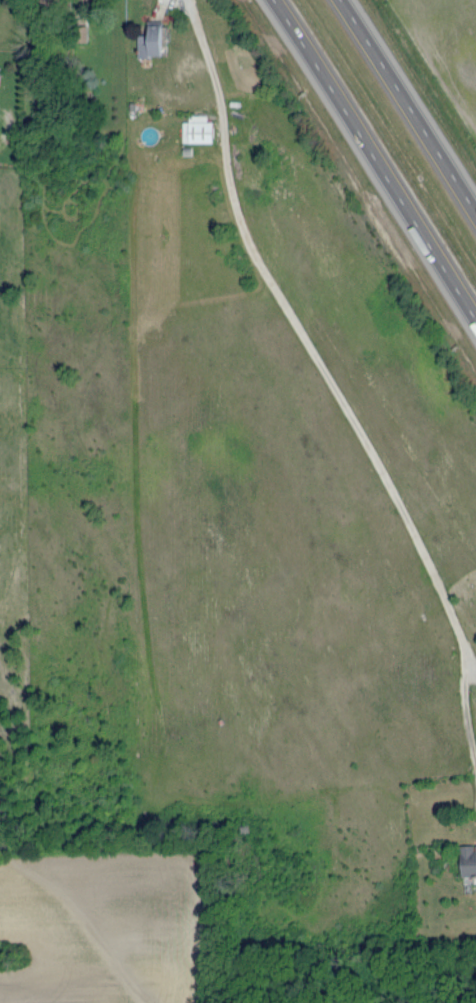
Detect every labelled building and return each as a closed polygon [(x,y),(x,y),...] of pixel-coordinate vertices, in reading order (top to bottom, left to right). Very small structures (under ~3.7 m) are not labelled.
[(41,6),(41,0),(70,0),(70,8),(52,8),(52,6),(41,6)] [(160,19),(164,19),(164,54),(152,54),(152,56),(138,56),(138,33),(149,33),(149,19),(160,19)] [(183,143),(214,143),(215,117),(190,117),(190,122),(183,122),(183,143)] [(461,846),(475,846),(475,876),(463,877),(461,846)]
